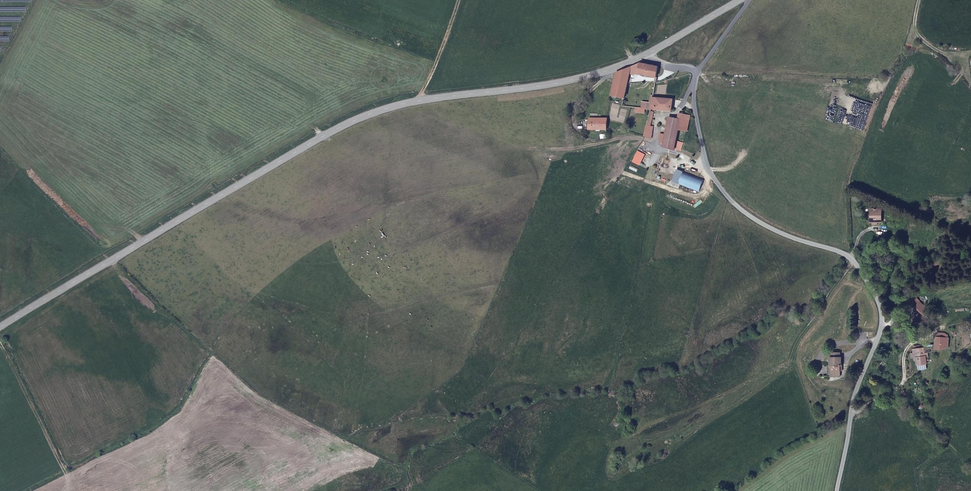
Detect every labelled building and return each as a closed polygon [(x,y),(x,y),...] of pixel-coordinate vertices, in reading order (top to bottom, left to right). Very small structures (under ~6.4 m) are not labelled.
[(639,61),(630,65),(628,74),(638,72),(639,61)] [(655,76),(658,65),(639,61),(638,72),(655,76)] [(622,68),(615,71),(610,94),(623,96),(628,74),(630,65),(622,68)] [(672,98),(652,97),(649,107),(670,110),(672,105),(672,98)] [(647,118),(644,135),(651,138),(652,125),(650,125),(653,111),(649,110),(647,118)] [(680,118),(678,127),(687,128),(689,115),(678,112),(677,117),(680,118)] [(670,147),(674,148),(674,147),(682,148),(683,142),(676,140),(678,127),(680,118),(677,117),(667,116),(664,133),(658,132),(657,138),(659,142),(660,142),(660,143),(662,143),(662,145),(670,147)] [(588,128),(606,128),(606,117),(588,117),(588,120),(588,128)] [(644,154),(637,151),(632,161),(639,164),(644,154)] [(881,209),(870,209),(869,223),(880,223),(881,209)] [(912,307),(920,316),(925,311),(916,302),(912,307)] [(923,364),(923,360),(922,357),(924,356),(923,347),(912,349),(913,350),(910,350),(911,360),(913,360),(914,365),(914,366),(914,367),(914,368),(915,368),(916,369),(917,370),(918,370),(919,370),(920,370),(921,369),(922,369),(922,368),(923,367),(923,365),(923,364)] [(831,373),(840,373),(840,362),(841,362),(841,354),(840,354),(839,349),(832,349),(832,354),(830,354),(831,373)]
